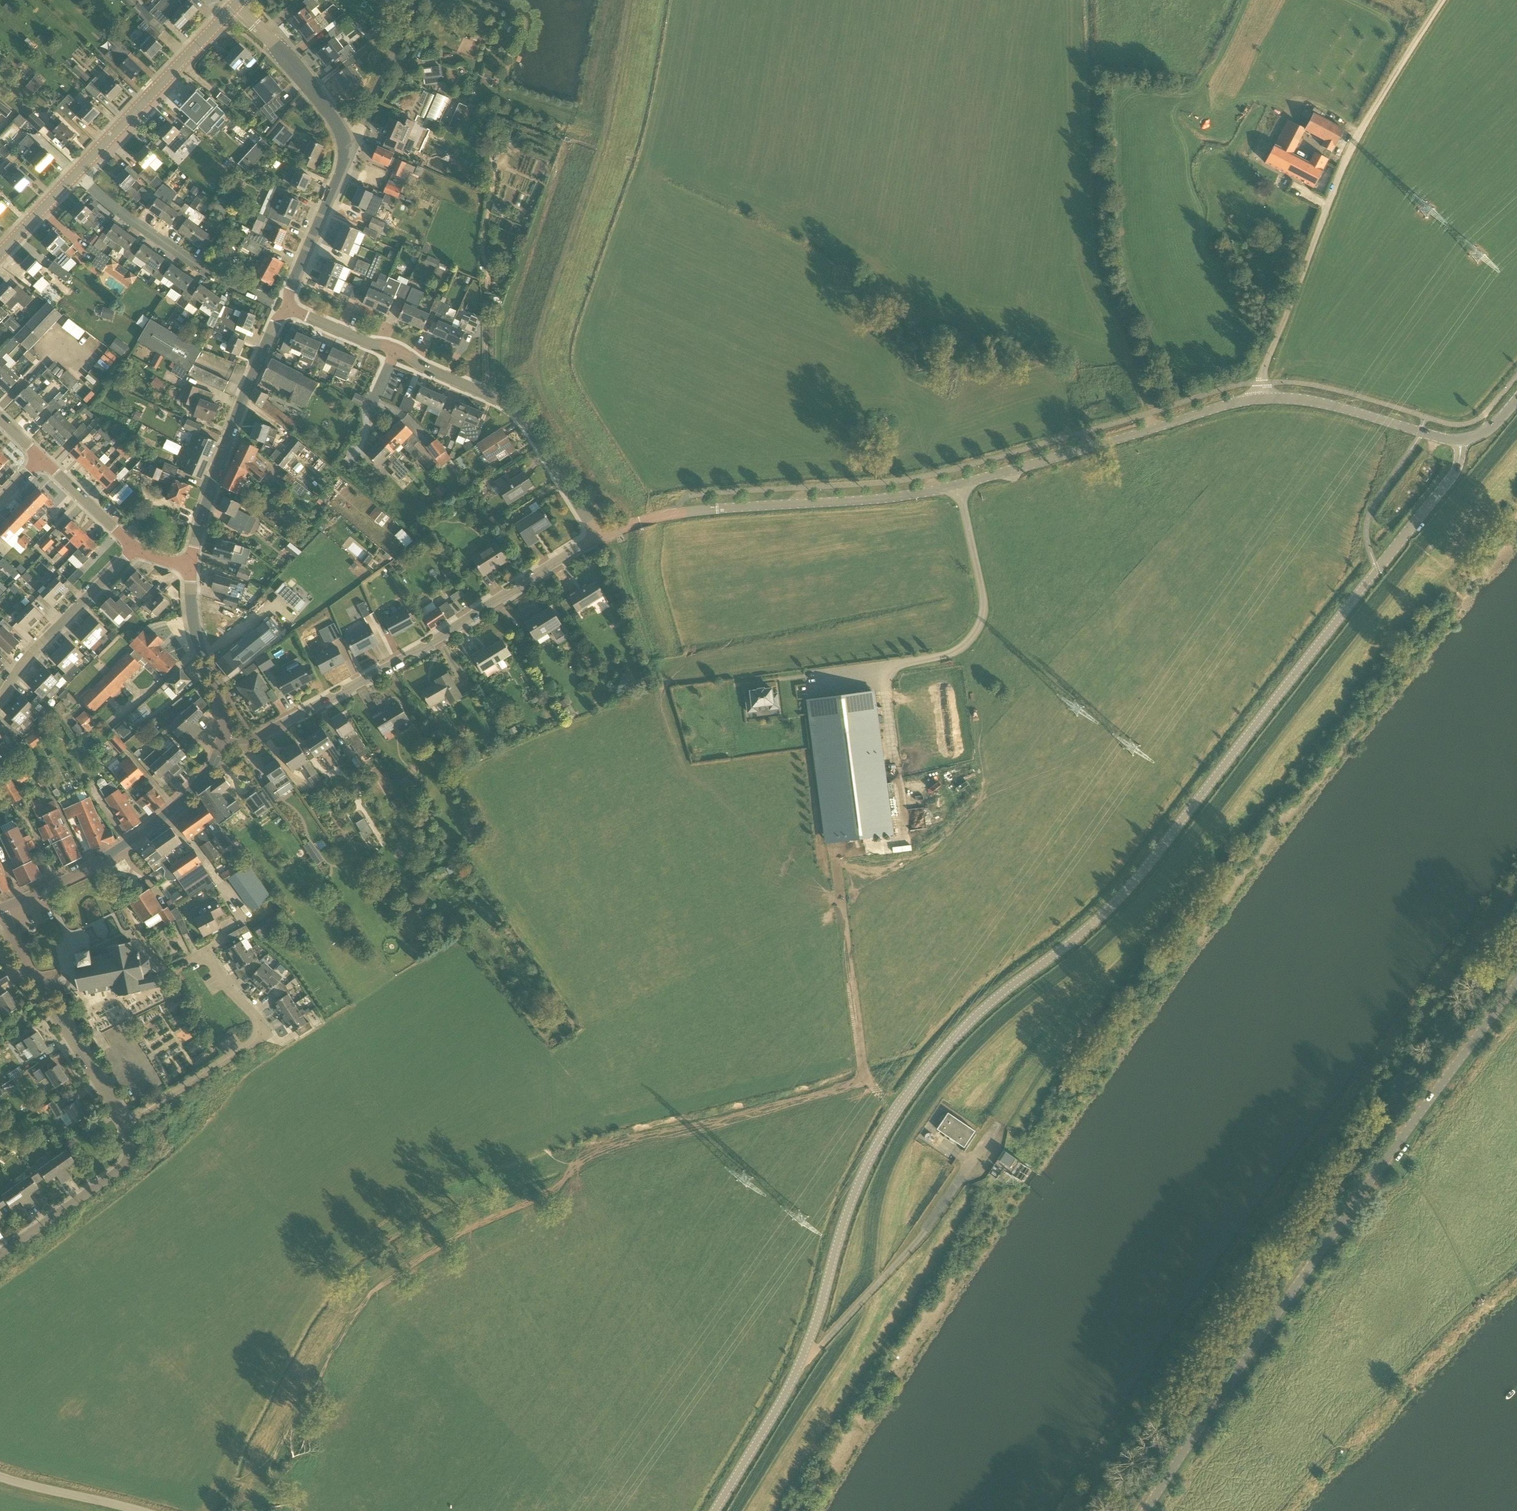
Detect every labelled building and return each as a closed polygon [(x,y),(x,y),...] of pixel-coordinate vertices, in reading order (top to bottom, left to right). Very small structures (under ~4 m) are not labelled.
[(134,9),(140,3),(137,0),(125,0),(134,9)] [(168,0),(162,0),(150,13),(155,18),(155,17),(163,25),(170,18),(171,20),(170,21),(180,29),(189,20),(178,9),(168,0)] [(179,1),(183,4),(182,5),(178,9),(189,20),(198,11),(190,3),(193,0),(181,0),(179,1)] [(316,7),(319,5),(315,0),(306,0),(302,3),(306,8),(295,17),(297,20),(294,22),(300,30),(313,20),(316,18),(322,14),(316,7)] [(7,3),(3,7),(11,14),(15,10),(7,3)] [(155,17),(155,18),(150,13),(140,3),(134,9),(133,9),(148,24),(149,23),(152,26),(136,42),(141,48),(152,59),(164,47),(156,39),(167,28),(163,25),(155,17)] [(345,13),(335,21),(339,25),(348,18),(345,13)] [(313,20),(300,30),(309,41),(329,25),(326,20),(318,26),(313,20)] [(356,53),(350,44),(344,49),(335,38),(343,32),(338,26),(329,34),(333,39),(329,42),(330,44),(318,53),(328,66),(343,54),(347,60),(356,53)] [(374,38),(380,33),(374,26),(368,32),(374,38)] [(41,34),(37,39),(45,45),(49,41),(41,34)] [(142,69),(130,58),(129,58),(128,57),(132,52),(114,34),(108,40),(115,46),(106,56),(114,64),(115,63),(120,68),(130,78),(132,80),(133,79),(142,69)] [(240,46),(226,61),(236,70),(243,61),(251,68),(257,62),(240,46)] [(357,52),(356,53),(347,60),(352,66),(362,58),(357,52)] [(361,78),(355,70),(352,66),(348,69),(347,68),(336,77),(346,90),(357,82),(357,81),(361,78)] [(423,68),(424,79),(425,84),(443,82),(441,66),(423,68)] [(269,107),(277,100),(275,97),(283,91),(282,90),(270,76),(270,75),(262,82),(260,79),(252,86),(269,107)] [(43,85),(35,78),(30,83),(37,90),(43,85)] [(102,92),(112,101),(123,90),(113,81),(107,87),(100,81),(96,85),(94,83),(88,89),(97,98),(102,92)] [(30,83),(26,87),(25,88),(33,95),(34,94),(37,90),(30,83)] [(234,90),(229,95),(233,98),(238,93),(234,90)] [(434,119),(438,121),(448,98),(434,92),(432,95),(424,91),(418,102),(423,104),(414,122),(400,117),(398,122),(391,119),(383,135),(391,139),(386,150),(395,154),(397,149),(409,154),(410,158),(425,165),(429,156),(420,152),(430,130),(427,129),(431,121),(432,121),(434,119)] [(206,101),(197,92),(186,104),(197,114),(202,108),(208,113),(212,108),(206,102),(206,101)] [(228,106),(232,100),(222,92),(218,97),(228,106)] [(78,115),(89,126),(100,113),(89,103),(84,108),(75,100),(70,106),(78,114),(78,115)] [(2,114),(7,118),(12,111),(0,101),(0,117),(2,114)] [(464,105),(457,118),(465,122),(471,109),(464,105)] [(34,112),(27,120),(39,132),(46,124),(34,112)] [(268,117),(273,123),(278,117),(274,112),(268,117)] [(1313,188),(1327,161),(1317,155),(1311,166),(1293,156),(1306,131),(1327,141),(1324,147),(1332,152),(1344,129),(1313,113),(1305,128),(1294,123),(1280,149),(1274,146),(1265,164),(1313,188)] [(71,140),(75,135),(54,115),(49,120),(57,128),(53,133),(65,145),(66,144),(67,145),(72,141),(71,140)] [(207,134),(212,128),(202,119),(196,124),(207,134)] [(183,146),(193,134),(185,126),(180,131),(169,122),(158,134),(169,144),(174,138),(183,146)] [(268,138),(276,144),(288,130),(280,123),(276,128),(268,138)] [(41,171),(54,158),(45,150),(44,150),(28,135),(19,145),(27,152),(22,156),(31,164),(32,163),(41,171)] [(262,139),(238,164),(247,172),(271,148),(262,139)] [(306,165),(315,169),(319,161),(317,160),(323,147),(311,141),(307,150),(291,142),(288,148),(309,158),(306,165)] [(0,150),(0,153),(3,155),(0,158),(3,161),(11,153),(4,145),(0,150)] [(145,168),(145,169),(139,175),(149,184),(159,174),(149,165),(157,157),(146,147),(135,159),(145,168)] [(416,167),(412,166),(393,157),(394,154),(378,147),(373,160),(389,167),(389,165),(395,168),(393,174),(406,180),(409,173),(413,174),(416,167)] [(235,167),(227,159),(217,170),(225,178),(235,167)] [(21,193),(31,182),(20,172),(11,164),(6,169),(9,172),(4,177),(10,183),(21,193)] [(425,168),(418,166),(415,174),(421,177),(425,168)] [(305,191),(311,177),(291,168),(287,176),(285,175),(283,181),(305,191)] [(136,180),(125,170),(115,181),(138,202),(148,191),(142,186),(137,191),(131,185),(136,180)] [(176,173),(172,185),(180,187),(184,175),(176,173)] [(240,189),(243,182),(235,178),(231,184),(240,189)] [(403,186),(389,180),(383,192),(398,199),(399,197),(405,200),(407,197),(400,193),(403,186)] [(191,191),(196,195),(200,189),(195,185),(191,191)] [(278,213),(267,208),(264,215),(277,221),(280,213),(292,219),(300,203),(286,197),(289,191),(277,185),(271,198),(282,203),(278,213)] [(376,217),(384,199),(360,189),(353,204),(366,209),(365,212),(376,217)] [(163,192),(161,195),(157,192),(150,202),(154,205),(150,210),(160,218),(173,200),(163,192)] [(190,207),(186,204),(186,203),(176,196),(173,200),(160,218),(171,225),(175,219),(179,222),(190,207)] [(231,203),(220,198),(213,213),(224,218),(231,203)] [(97,232),(105,224),(81,202),(71,213),(81,224),(87,218),(95,225),(92,227),(97,232)] [(492,211),(501,215),(505,206),(496,202),(492,211)] [(180,231),(190,238),(198,227),(205,217),(190,207),(179,222),(184,226),(180,231)] [(384,228),(386,224),(373,218),(369,226),(382,233),(385,228),(384,228)] [(264,223),(259,235),(251,230),(247,236),(263,245),(267,239),(281,246),(287,232),(264,223)] [(339,237),(354,243),(359,231),(344,224),(339,237)] [(114,249),(126,232),(116,225),(112,230),(108,227),(94,246),(101,251),(106,243),(109,244),(108,245),(114,249)] [(190,238),(200,246),(200,245),(205,249),(216,233),(211,230),(208,234),(198,227),(190,238)] [(376,239),(378,233),(366,228),(364,233),(376,239)] [(54,262),(62,267),(71,258),(66,253),(72,247),(54,231),(43,243),(58,258),(56,259),(54,262)] [(129,258),(136,248),(132,245),(136,239),(126,232),(114,249),(119,253),(120,252),(129,258)] [(93,245),(100,238),(95,234),(88,241),(93,245)] [(269,249),(263,245),(247,236),(241,246),(262,258),(257,267),(253,265),(249,272),(270,285),(282,263),(266,255),(269,249)] [(349,255),(354,243),(339,237),(334,249),(349,255)] [(428,253),(431,246),(425,243),(422,251),(428,253)] [(107,264),(115,270),(119,264),(101,251),(94,246),(91,244),(87,250),(97,256),(92,264),(102,271),(107,264)] [(146,264),(154,252),(144,245),(140,250),(136,248),(129,258),(133,261),(136,257),(146,264)] [(158,279),(165,268),(161,265),(165,259),(154,252),(146,264),(156,271),(153,276),(158,279)] [(366,277),(372,279),(382,256),(377,254),(371,265),(369,271),(366,277)] [(39,271),(43,266),(31,255),(22,266),(33,277),(34,276),(38,281),(33,286),(41,293),(50,284),(43,277),(44,276),(39,271)] [(324,272),(339,279),(344,266),(329,260),(324,272)] [(369,271),(371,265),(359,260),(356,265),(369,271)] [(72,275),(62,267),(54,262),(49,269),(67,282),(72,275)] [(171,289),(183,272),(173,265),(169,271),(165,268),(158,279),(171,289)] [(366,277),(369,271),(356,265),(354,271),(366,277)] [(130,271),(126,277),(133,282),(137,276),(130,271)] [(181,306),(194,288),(189,285),(193,279),(183,272),(171,289),(181,296),(177,302),(176,303),(181,306)] [(334,291),(339,279),(324,272),(318,284),(334,291)] [(357,277),(354,284),(360,287),(363,280),(357,277)] [(388,314),(396,295),(402,298),(407,286),(401,283),(389,278),(385,287),(375,309),(388,314)] [(363,304),(375,309),(385,287),(373,281),(363,304)] [(27,293),(19,285),(14,290),(6,282),(0,288),(0,298),(6,303),(13,297),(25,308),(33,299),(27,293)] [(194,316),(199,309),(200,310),(212,292),(201,285),(198,291),(194,288),(181,306),(194,316)] [(356,300),(362,288),(353,285),(355,286),(350,298),(356,300)] [(411,324),(418,309),(425,293),(407,286),(402,298),(407,300),(399,319),(411,324)] [(224,306),(220,303),(222,300),(212,292),(200,310),(211,318),(207,324),(213,328),(214,326),(216,322),(219,316),(225,306),(224,306)] [(346,308),(349,297),(342,295),(338,305),(346,308)] [(447,299),(444,297),(442,302),(437,313),(442,315),(434,334),(446,340),(452,327),(455,319),(446,315),(450,306),(445,303),(447,299)] [(437,313),(442,302),(436,299),(431,310),(437,313)] [(40,339),(62,316),(49,302),(24,328),(16,336),(15,337),(21,343),(24,346),(29,351),(40,339)] [(234,310),(226,306),(225,306),(219,316),(216,322),(235,331),(238,325),(250,330),(256,316),(244,311),(240,319),(232,316),(234,310)] [(9,314),(1,307),(0,308),(0,323),(9,314)] [(107,308),(104,318),(113,320),(116,310),(107,308)] [(429,314),(418,309),(411,324),(423,330),(429,314)] [(149,319),(143,315),(137,323),(143,328),(149,319)] [(471,331),(475,322),(476,320),(464,315),(458,329),(452,327),(446,340),(459,345),(466,329),(471,331)] [(63,327),(79,339),(85,331),(69,319),(63,327)] [(194,365),(203,350),(152,319),(139,341),(177,364),(188,371),(190,372),(188,375),(224,392),(229,381),(194,365)] [(17,322),(10,329),(16,336),(24,328),(17,322)] [(233,337),(235,331),(216,322),(214,326),(213,328),(214,328),(211,335),(230,343),(227,350),(239,355),(245,342),(233,337)] [(303,353),(309,338),(297,333),(293,342),(286,339),(280,351),(288,355),(291,348),(303,353)] [(21,343),(15,337),(0,352),(0,360),(3,357),(7,353),(9,355),(21,343)] [(110,346),(122,356),(129,347),(117,338),(110,346)] [(317,368),(323,355),(317,352),(321,343),(309,338),(303,353),(300,360),(317,368)] [(24,355),(29,351),(24,346),(20,349),(20,352),(24,355)] [(335,375),(345,353),(333,348),(329,357),(323,355),(317,368),(335,375)] [(37,359),(29,351),(24,355),(33,363),(37,359)] [(156,353),(148,365),(155,369),(163,357),(156,353)] [(345,353),(335,375),(353,383),(358,370),(353,368),(357,358),(345,353)] [(230,354),(228,360),(234,362),(236,356),(230,354)] [(8,362),(3,357),(0,360),(0,380),(11,369),(5,364),(8,362)] [(272,359),(263,377),(293,392),(289,399),(306,408),(319,383),(272,359)] [(188,371),(177,364),(172,373),(183,379),(188,371)] [(93,384),(101,376),(93,367),(84,375),(93,384)] [(20,378),(11,369),(0,380),(0,385),(7,392),(20,378)] [(55,376),(55,375),(48,369),(42,375),(51,383),(56,377),(55,376)] [(79,381),(67,370),(58,379),(70,391),(79,381)] [(151,384),(155,387),(161,380),(157,376),(151,384)] [(212,403),(215,395),(188,385),(181,401),(198,408),(195,416),(213,423),(219,406),(212,403)] [(25,409),(39,395),(30,386),(16,400),(25,409)] [(429,405),(434,392),(422,387),(416,400),(429,405)] [(252,400),(261,407),(268,394),(257,389),(251,400),(252,400)] [(54,398),(55,399),(58,402),(64,395),(61,392),(54,398)] [(441,410),(447,397),(434,392),(429,405),(441,410)] [(356,393),(352,401),(361,406),(365,397),(356,393)] [(44,409),(40,404),(44,400),(39,395),(25,409),(35,419),(44,409)] [(400,409),(411,413),(416,402),(404,398),(400,409)] [(46,407),(50,411),(59,402),(55,399),(49,404),(46,407)] [(58,412),(63,407),(59,402),(50,411),(54,415),(43,427),(53,436),(67,421),(58,412)] [(462,428),(471,408),(458,402),(451,418),(446,416),(442,427),(438,436),(443,439),(444,435),(446,436),(452,424),(462,428)] [(470,440),(474,441),(477,442),(481,431),(476,429),(483,413),(471,408),(462,428),(461,430),(467,432),(465,438),(470,440)] [(139,421),(142,414),(137,411),(133,418),(139,421)] [(442,427),(446,416),(440,414),(436,425),(442,427)] [(67,421),(53,436),(63,445),(71,437),(75,441),(86,429),(81,425),(77,429),(68,420),(67,422),(67,421)] [(210,461),(218,442),(199,434),(202,426),(188,420),(184,428),(195,433),(189,447),(204,454),(203,458),(210,461)] [(417,437),(413,433),(401,420),(389,432),(401,445),(405,448),(417,437)] [(272,448),(276,438),(279,430),(257,422),(252,438),(265,443),(264,445),(272,448)] [(104,437),(108,433),(102,427),(98,432),(104,437)] [(514,448),(502,429),(478,444),(489,462),(497,457),(495,455),(505,449),(509,454),(513,451),(512,449),(514,448)] [(396,450),(401,445),(389,432),(382,439),(378,435),(377,437),(380,441),(398,459),(402,455),(396,450)] [(108,433),(104,437),(110,443),(114,439),(108,433)] [(295,478),(299,473),(290,467),(304,450),(317,461),(313,466),(320,472),(326,464),(295,438),(282,453),(275,461),(289,473),(288,473),(295,478)] [(455,441),(448,438),(444,446),(452,449),(455,441)] [(447,451),(437,439),(426,447),(435,459),(436,459),(441,465),(451,458),(446,451),(447,451)] [(243,441),(233,464),(248,471),(261,482),(267,474),(252,462),(259,449),(243,441)] [(416,477),(398,459),(380,441),(367,454),(379,467),(388,458),(393,463),(391,464),(397,470),(392,475),(399,482),(408,474),(414,480),(416,477)] [(463,446),(467,451),(474,447),(470,441),(463,446)] [(93,447),(90,450),(82,442),(71,453),(80,462),(94,447),(93,447)] [(126,450),(129,447),(124,442),(117,450),(122,454),(126,450)] [(100,459),(94,454),(97,451),(94,447),(80,462),(89,471),(100,459)] [(126,450),(122,454),(127,460),(131,455),(135,452),(129,447),(126,450)] [(202,479),(210,461),(203,458),(204,454),(189,447),(183,461),(188,464),(185,472),(202,479)] [(9,460),(1,452),(0,452),(0,470),(9,460)] [(100,459),(89,471),(98,479),(109,468),(112,464),(108,461),(105,464),(100,459)] [(176,476),(179,469),(166,464),(163,470),(176,476)] [(238,494),(248,471),(233,464),(222,487),(238,494)] [(176,477),(176,476),(163,470),(153,466),(148,476),(159,481),(160,477),(173,483),(167,499),(184,506),(192,486),(175,480),(176,477)] [(109,468),(98,479),(107,488),(118,476),(109,468)] [(289,483),(287,485),(291,487),(293,484),(295,486),(292,489),(304,498),(310,491),(296,480),(297,480),(295,478),(288,473),(284,479),(289,483)] [(510,482),(506,475),(495,482),(508,504),(523,495),(522,492),(533,486),(524,473),(510,482)] [(323,496),(329,502),(346,484),(339,478),(323,496)] [(52,508),(55,504),(38,488),(29,497),(40,507),(46,502),(52,508)] [(443,489),(437,494),(440,498),(446,492),(443,489)] [(32,516),(40,507),(29,497),(21,506),(32,516)] [(244,530),(251,516),(238,510),(241,504),(225,497),(219,510),(232,516),(228,526),(242,533),(244,530)] [(530,507),(534,514),(516,525),(530,546),(538,541),(534,535),(551,525),(546,517),(547,516),(538,501),(530,507)] [(24,525),(32,516),(21,506),(13,514),(24,525)] [(390,518),(377,507),(370,516),(383,527),(390,518)] [(15,533),(24,525),(13,514),(4,523),(15,533)] [(428,520),(433,525),(439,521),(434,515),(428,520)] [(47,524),(48,524),(41,518),(37,522),(43,528),(44,527),(48,531),(51,528),(47,524)] [(71,540),(81,529),(72,521),(62,532),(71,540)] [(40,531),(43,528),(37,522),(34,525),(40,531)] [(15,533),(4,523),(0,528),(0,535),(7,542),(15,533)] [(79,549),(90,538),(81,529),(71,540),(79,549)] [(27,545),(31,541),(25,535),(21,539),(27,545)] [(46,552),(55,542),(49,537),(40,546),(46,552)] [(74,555),(77,557),(84,564),(90,558),(89,557),(99,546),(90,538),(79,549),(74,555)] [(21,551),(27,545),(21,539),(15,546),(21,551)] [(244,547),(218,540),(213,556),(240,563),(244,547)] [(59,552),(65,546),(60,541),(56,545),(57,547),(55,549),(59,552)] [(301,551),(291,543),(285,549),(296,558),(301,551)] [(496,543),(480,553),(473,558),(483,573),(496,565),(497,567),(508,560),(496,543)] [(63,556),(69,550),(65,546),(59,552),(63,556)] [(368,566),(374,558),(369,555),(363,563),(368,566)] [(12,566),(4,558),(0,562),(0,567),(1,565),(8,571),(7,571),(15,578),(20,573),(12,566)] [(23,565),(18,570),(22,574),(27,569),(23,565)] [(237,576),(248,581),(252,572),(241,567),(237,576)] [(68,580),(72,583),(74,585),(85,574),(79,568),(68,580)] [(448,568),(443,571),(442,572),(447,579),(453,575),(448,568)] [(132,592),(145,579),(137,571),(125,584),(132,592)] [(22,577),(26,581),(31,576),(27,572),(22,577)] [(68,580),(64,576),(62,574),(51,585),(44,577),(42,579),(61,598),(70,590),(67,587),(72,583),(68,580)] [(241,601),(246,585),(216,576),(212,589),(227,593),(227,596),(226,595),(224,603),(238,607),(240,600),(241,601)] [(53,607),(61,598),(42,579),(40,581),(47,588),(41,595),(53,607)] [(145,603),(153,595),(149,591),(153,587),(145,579),(132,592),(140,600),(141,599),(145,603)] [(282,582),(274,591),(297,612),(305,603),(282,582)] [(569,596),(578,611),(605,595),(596,582),(578,593),(577,591),(569,596)] [(14,592),(18,587),(15,584),(10,589),(14,592)] [(455,602),(465,595),(461,589),(451,596),(455,602)] [(123,592),(119,596),(124,601),(128,597),(123,592)] [(145,603),(142,607),(150,615),(153,612),(157,616),(170,603),(162,595),(157,599),(153,595),(145,603)] [(111,598),(101,607),(114,620),(120,614),(125,619),(134,611),(121,598),(116,603),(111,598)] [(364,618),(370,614),(364,602),(358,605),(364,618)] [(432,630),(456,614),(448,602),(424,618),(432,630)] [(16,605),(36,624),(44,616),(32,604),(26,610),(18,603),(16,605)] [(131,607),(136,612),(140,607),(136,604),(134,604),(131,607)] [(28,632),(36,624),(16,605),(14,607),(22,614),(15,621),(28,632)] [(561,624),(551,608),(526,623),(536,640),(561,624)] [(386,620),(393,636),(415,624),(406,610),(386,620)] [(578,611),(572,615),(576,621),(582,617),(578,611)] [(83,625),(99,640),(108,630),(93,616),(83,625)] [(19,642),(10,633),(14,628),(5,618),(0,623),(0,624),(3,627),(0,630),(0,644),(9,653),(19,642)] [(259,649),(267,643),(268,644),(278,635),(266,621),(217,662),(228,676),(246,660),(249,663),(262,652),(259,649)] [(326,628),(333,641),(342,637),(334,623),(326,628)] [(356,656),(379,643),(368,624),(345,636),(356,656)] [(101,642),(99,640),(83,625),(74,634),(90,649),(96,643),(99,645),(101,642)] [(285,636),(289,633),(286,628),(281,632),(285,636)] [(118,635),(113,630),(108,636),(113,641),(118,635)] [(160,645),(164,641),(153,631),(149,636),(143,631),(130,645),(135,650),(131,654),(138,662),(144,656),(145,658),(158,644),(160,645)] [(60,649),(75,664),(84,654),(69,640),(60,649)] [(511,654),(502,641),(482,653),(480,651),(473,656),(482,672),(511,654)] [(160,675),(162,672),(164,675),(177,662),(160,645),(158,644),(145,658),(149,661),(144,666),(152,673),(155,670),(160,675)] [(314,658),(322,673),(343,662),(335,647),(314,658)] [(67,672),(75,664),(60,649),(51,658),(66,673),(67,672)] [(138,662),(131,654),(129,652),(99,684),(98,683),(92,689),(90,687),(79,698),(93,713),(141,664),(138,662)] [(256,660),(263,673),(275,666),(267,653),(256,660)] [(91,660),(87,656),(83,660),(87,664),(91,660)] [(250,674),(258,668),(254,663),(246,669),(250,674)] [(38,677),(57,694),(61,689),(60,688),(67,681),(63,677),(64,677),(63,676),(59,672),(55,676),(45,666),(41,671),(43,673),(38,677)] [(284,694),(311,680),(303,666),(295,670),(294,668),(286,672),(288,674),(277,680),(284,694)] [(191,680),(181,670),(181,669),(161,687),(165,691),(169,686),(177,694),(178,695),(185,689),(184,688),(191,680)] [(63,676),(64,677),(69,682),(73,678),(71,677),(69,674),(67,672),(66,673),(63,676)] [(461,696),(448,673),(436,680),(438,683),(422,691),(431,706),(447,697),(450,703),(461,696)] [(255,710),(269,701),(263,692),(268,689),(258,674),(238,687),(243,694),(245,692),(248,696),(246,697),(255,710)] [(35,699),(40,704),(44,699),(43,699),(46,695),(51,699),(57,694),(38,677),(34,682),(32,680),(28,684),(39,695),(35,699)] [(746,698),(748,712),(758,711),(757,706),(769,705),(770,709),(779,708),(777,694),(773,694),(772,688),(764,689),(764,688),(758,689),(758,690),(751,691),(751,697),(746,698)] [(69,693),(66,689),(59,697),(62,700),(69,693)] [(537,692),(533,693),(530,697),(531,701),(535,703),(539,702),(541,699),(540,695),(537,692)] [(873,693),(809,701),(827,841),(892,833),(873,693)] [(40,704),(35,699),(31,703),(22,694),(18,699),(20,701),(15,705),(34,722),(38,717),(33,713),(37,709),(36,708),(40,704)] [(194,703),(201,710),(206,706),(200,699),(194,703)] [(204,714),(201,710),(194,703),(181,715),(199,734),(203,730),(196,722),(204,714)] [(401,733),(412,727),(407,720),(409,719),(399,704),(374,719),(383,734),(397,726),(401,733)] [(28,727),(34,722),(15,705),(11,710),(9,708),(5,712),(15,722),(11,726),(16,730),(20,726),(20,727),(24,723),(28,727)] [(49,712),(46,709),(44,707),(41,711),(46,715),(49,712)] [(85,727),(88,724),(93,719),(91,717),(85,711),(77,718),(85,727)] [(194,738),(199,734),(181,715),(169,726),(179,737),(187,730),(194,738)] [(369,752),(366,747),(353,728),(354,728),(345,715),(333,723),(348,745),(351,743),(357,753),(358,753),(361,757),(369,752)] [(44,734),(54,727),(48,719),(39,726),(44,734)] [(435,731),(442,728),(438,720),(431,724),(435,731)] [(76,732),(81,727),(77,723),(72,728),(76,732)] [(125,723),(117,729),(124,738),(132,732),(125,723)] [(160,730),(164,735),(170,730),(166,725),(160,730)] [(512,735),(518,732),(515,726),(509,729),(512,735)] [(342,757),(324,729),(305,742),(315,757),(328,748),(336,761),(342,757)] [(36,731),(26,739),(33,748),(43,741),(36,731)] [(5,741),(8,746),(13,743),(6,732),(1,735),(0,733),(0,744),(5,741)] [(128,747),(124,743),(117,735),(110,741),(121,754),(128,747)] [(158,751),(179,774),(184,770),(177,762),(186,755),(177,744),(163,755),(159,750),(158,751)] [(323,781),(298,744),(282,755),(293,771),(303,764),(311,776),(308,778),(314,787),(323,781)] [(176,777),(179,774),(158,751),(146,761),(151,767),(150,767),(160,778),(169,770),(176,777)] [(9,765),(16,762),(13,755),(6,759),(9,765)] [(114,774),(116,777),(126,789),(144,774),(129,757),(121,763),(124,766),(114,774)] [(286,773),(282,767),(277,760),(264,769),(272,781),(263,787),(273,802),(279,798),(275,793),(285,786),(279,777),(286,773)] [(121,792),(119,789),(119,790),(107,774),(104,776),(109,783),(108,784),(105,779),(102,778),(99,780),(98,784),(101,789),(100,789),(106,798),(122,823),(120,824),(126,833),(142,823),(127,801),(130,799),(126,792),(123,794),(121,792)] [(398,782),(403,790),(415,783),(410,774),(398,782)] [(199,795),(206,804),(221,824),(242,808),(237,801),(229,806),(220,793),(231,785),(224,776),(199,795)] [(46,784),(40,777),(36,780),(41,787),(46,784)] [(23,798),(11,779),(0,786),(12,805),(23,798)] [(166,803),(166,802),(151,784),(144,790),(147,794),(138,801),(143,808),(148,804),(154,812),(166,803)] [(259,817),(264,813),(269,810),(268,809),(273,805),(263,792),(259,794),(257,792),(246,800),(255,812),(259,817)] [(406,805),(400,796),(392,801),(397,810),(406,805)] [(116,841),(116,839),(111,828),(107,830),(107,829),(104,830),(97,813),(96,813),(90,798),(67,807),(67,808),(64,809),(68,819),(79,815),(93,849),(116,841)] [(44,823),(61,815),(54,800),(34,810),(40,822),(42,821),(44,823)] [(197,833),(201,839),(211,832),(222,846),(231,840),(205,805),(178,825),(189,839),(197,833)] [(54,843),(71,835),(61,815),(44,823),(45,825),(39,828),(45,841),(49,839),(51,844),(54,843)] [(365,818),(356,823),(361,831),(360,832),(364,839),(374,833),(365,818)] [(26,844),(27,843),(18,826),(0,835),(17,868),(14,869),(23,886),(43,876),(29,850),(26,844)] [(182,842),(172,829),(172,828),(152,842),(163,856),(165,854),(173,865),(170,867),(171,868),(178,878),(201,862),(202,861),(195,850),(180,861),(174,852),(175,850),(174,848),(182,842)] [(65,866),(82,858),(71,835),(54,843),(65,866)] [(29,850),(34,847),(36,846),(33,840),(27,843),(26,844),(29,850)] [(317,865),(324,860),(311,840),(304,845),(317,865)] [(205,844),(201,847),(202,848),(211,860),(219,854),(217,852),(210,841),(205,844)] [(173,865),(165,854),(163,856),(152,842),(140,850),(155,871),(163,866),(166,871),(165,876),(168,880),(173,881),(178,878),(171,868),(170,867),(173,865)] [(121,880),(133,868),(123,858),(110,869),(121,880)] [(0,861),(0,894),(10,891),(0,861)] [(201,862),(178,878),(186,891),(191,898),(206,888),(208,891),(217,885),(210,875),(201,862)] [(230,880),(252,911),(272,897),(250,865),(230,880)] [(224,879),(237,872),(234,867),(221,874),(224,879)] [(168,907),(164,909),(150,888),(130,901),(144,922),(159,912),(167,925),(176,919),(171,911),(168,907)] [(196,919),(204,936),(219,928),(214,918),(224,913),(217,900),(201,908),(204,914),(196,919)] [(190,932),(185,923),(182,915),(177,908),(171,911),(176,919),(183,935),(190,932)] [(245,939),(242,935),(249,931),(246,925),(236,931),(238,936),(229,942),(232,947),(228,949),(234,959),(248,951),(242,941),(245,939)] [(92,958),(90,950),(77,952),(79,961),(75,961),(76,965),(74,965),(79,991),(86,990),(87,994),(116,988),(117,995),(119,994),(120,996),(141,991),(141,990),(160,986),(158,975),(145,977),(144,974),(151,968),(149,959),(141,956),(139,950),(138,951),(139,953),(134,954),(131,942),(110,946),(110,947),(108,947),(109,954),(92,958)] [(260,962),(257,958),(258,958),(252,948),(248,951),(234,959),(240,969),(244,966),(248,972),(260,962)] [(265,962),(263,964),(260,962),(248,972),(252,976),(251,978),(256,982),(254,984),(257,988),(273,970),(265,962)] [(9,980),(3,970),(0,972),(0,986),(9,980)] [(287,985),(280,980),(282,977),(273,970),(257,988),(261,991),(263,989),(268,993),(270,992),(274,996),(287,985)] [(178,988),(180,986),(182,985),(175,976),(171,979),(178,988)] [(279,1014),(295,1003),(289,994),(291,993),(287,985),(274,996),(278,1001),(275,1003),(278,1007),(276,1009),(279,1014)] [(178,989),(170,992),(172,995),(173,998),(182,994),(181,994),(178,989)] [(17,1008),(6,991),(0,994),(0,1007),(5,1015),(17,1008)] [(303,1016),(307,1013),(304,1009),(300,1011),(295,1003),(279,1014),(281,1013),(284,1016),(285,1018),(282,1019),(285,1024),(301,1014),(303,1016)] [(308,1023),(303,1016),(301,1014),(285,1024),(288,1028),(290,1026),(294,1032),(296,1030),(300,1036),(313,1027),(310,1022),(308,1023)] [(47,1049),(37,1031),(23,1039),(24,1040),(15,1045),(19,1052),(28,1047),(34,1057),(47,1049)] [(66,1080),(57,1065),(45,1072),(42,1067),(33,1073),(38,1082),(48,1076),(55,1087),(66,1080)] [(9,1073),(13,1079),(23,1073),(19,1067),(9,1073)] [(1,1085),(4,1090),(14,1084),(11,1079),(1,1085)] [(57,1118),(60,1116),(66,1112),(73,1124),(85,1116),(75,1101),(68,1106),(64,1099),(56,1104),(53,1101),(48,1104),(57,1118)] [(949,1112),(937,1129),(964,1147),(975,1130),(949,1112)] [(52,1160),(66,1180),(70,1177),(65,1168),(74,1162),(66,1150),(52,1160)] [(1004,1150),(989,1173),(997,1179),(1003,1169),(1016,1178),(1016,1177),(1022,1182),(1031,1169),(1024,1165),(1025,1164),(1004,1150)] [(61,1183),(66,1180),(52,1160),(39,1169),(35,1163),(30,1167),(39,1181),(43,1178),(46,1182),(55,1175),(61,1183)] [(35,1184),(39,1181),(30,1167),(24,1171),(28,1177),(16,1186),(30,1206),(34,1202),(28,1195),(38,1188),(35,1184)] [(30,1206),(16,1186),(0,1197),(0,1202),(3,1206),(6,1203),(9,1207),(19,1201),(25,1209),(30,1206)]
